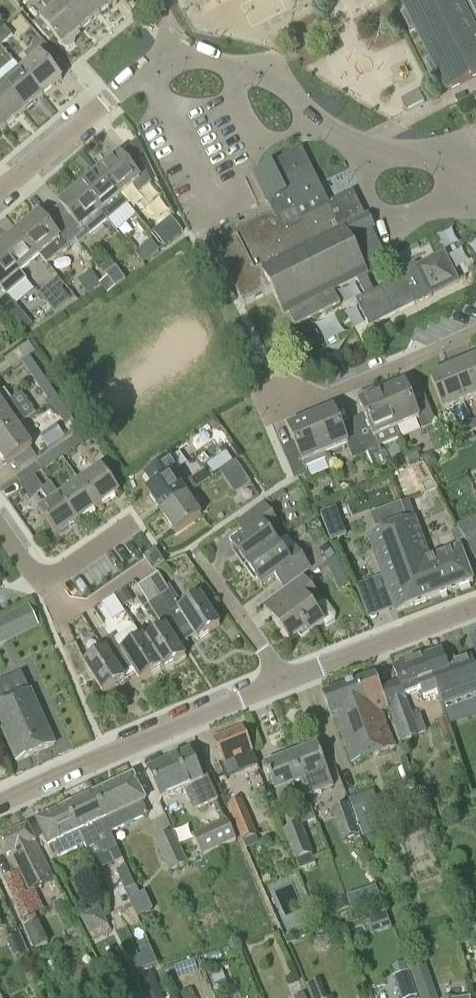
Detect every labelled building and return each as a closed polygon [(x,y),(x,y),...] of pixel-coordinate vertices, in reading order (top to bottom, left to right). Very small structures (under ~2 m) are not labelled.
[(60,5),(56,0),(44,0),(40,3),(49,14),(35,26),(48,42),(54,37),(61,46),(65,49),(69,50),(75,44),(76,41),(72,37),(80,31),(59,6),(60,5)] [(88,0),(67,0),(60,5),(59,6),(80,31),(100,14),(88,0)] [(100,14),(117,0),(88,0),(100,14)] [(407,11),(400,14),(409,33),(416,29),(430,58),(424,61),(433,79),(440,76),(447,91),(475,77),(475,0),(401,0),(407,11)] [(1,46),(12,36),(4,27),(0,30),(0,45),(1,46)] [(22,71),(44,97),(63,81),(41,55),(48,48),(42,40),(24,56),(30,64),(22,71)] [(3,87),(25,113),(44,97),(22,71),(3,87)] [(3,87),(0,89),(0,122),(6,129),(25,113),(3,87)] [(424,103),(419,92),(401,101),(406,112),(424,103)] [(119,156),(118,155),(98,172),(119,197),(120,196),(128,205),(129,206),(140,197),(138,195),(151,183),(142,165),(128,148),(119,156)] [(401,278),(374,291),(362,267),(385,256),(353,192),(329,204),(302,150),(251,175),(270,212),(211,241),(244,307),(273,293),(284,314),(289,312),(296,326),(340,303),(333,289),(356,278),(365,296),(356,301),(369,328),(416,305),(402,278),(401,279),(401,278)] [(108,221),(128,205),(120,196),(119,197),(98,172),(79,188),(100,213),(107,222),(108,221)] [(100,213),(79,188),(59,204),(60,206),(52,213),(75,241),(79,246),(107,222),(100,213)] [(43,220),(38,215),(18,231),(39,256),(47,265),(75,241),(52,213),(43,220)] [(153,233),(163,245),(180,232),(169,219),(153,233)] [(438,233),(444,245),(458,239),(452,227),(438,233)] [(39,256),(18,231),(0,246),(0,250),(19,273),(20,272),(39,256)] [(142,263),(158,250),(150,241),(134,254),(142,263)] [(465,247),(453,251),(458,266),(470,262),(465,247)] [(0,250),(0,301),(25,280),(19,273),(0,250)] [(401,279),(402,278),(416,305),(431,297),(431,296),(458,282),(444,253),(416,267),(415,264),(398,272),(401,278),(401,279)] [(111,261),(100,268),(108,279),(107,279),(115,289),(126,282),(111,261)] [(88,298),(102,288),(100,284),(93,274),(79,284),(88,298)] [(102,288),(107,295),(115,289),(107,279),(100,284),(102,288)] [(62,290),(46,303),(54,313),(70,299),(62,290)] [(11,369),(22,362),(36,382),(44,377),(30,357),(36,353),(29,343),(5,359),(11,369)] [(464,403),(475,398),(475,376),(470,361),(450,369),(464,403)] [(464,403),(450,369),(430,377),(443,411),(464,403)] [(50,403),(58,397),(44,377),(36,382),(50,403)] [(381,393),(396,428),(419,419),(404,384),(381,393)] [(11,400),(5,391),(0,394),(0,407),(11,400)] [(356,431),(366,454),(380,448),(379,448),(401,438),(396,428),(381,393),(376,396),(374,392),(359,398),(361,402),(359,403),(369,425),(356,431)] [(65,425),(73,419),(58,397),(50,403),(65,425)] [(0,407),(0,437),(17,426),(25,420),(11,400),(0,407)] [(326,453),(346,444),(353,460),(366,454),(356,431),(344,436),(333,409),(311,419),(325,453),(326,453)] [(422,431),(436,425),(433,417),(419,423),(422,431)] [(219,429),(213,419),(207,423),(212,430),(216,431),(219,429)] [(288,428),(298,451),(285,457),(294,480),(309,474),(306,468),(328,459),(326,453),(325,453),(311,419),(288,428)] [(475,431),(472,422),(460,427),(464,436),(475,431)] [(35,456),(29,448),(31,447),(17,426),(0,437),(0,456),(6,464),(12,460),(18,468),(35,456)] [(78,435),(57,450),(62,458),(63,457),(83,443),(78,435)] [(43,471),(62,458),(57,450),(36,464),(42,472),(43,471)] [(207,466),(213,476),(233,463),(226,453),(207,466)] [(180,487),(172,475),(180,469),(172,456),(144,474),(153,488),(146,492),(161,513),(186,495),(196,488),(191,480),(180,487)] [(250,483),(236,462),(223,470),(237,491),(250,483)] [(42,472),(36,464),(16,479),(21,487),(42,472)] [(79,483),(97,509),(118,494),(101,469),(79,483)] [(204,471),(191,480),(196,488),(209,480),(204,471)] [(38,511),(56,537),(77,523),(59,497),(60,496),(51,483),(41,490),(50,503),(38,511)] [(97,509),(79,483),(60,496),(59,497),(77,523),(97,509)] [(245,536),(232,546),(247,566),(277,544),(268,532),(277,525),(268,511),(274,507),(272,504),(286,495),(283,490),(262,504),(264,506),(237,525),(245,536)] [(186,495),(161,513),(175,534),(201,517),(186,495)] [(369,514),(376,534),(368,537),(396,613),(473,584),(460,549),(430,561),(415,520),(407,522),(400,503),(369,514)] [(331,536),(345,531),(336,507),(323,512),(331,536)] [(475,516),(457,524),(459,529),(465,541),(466,545),(475,560),(475,518),(475,516)] [(455,545),(465,541),(459,529),(450,533),(455,545)] [(277,544),(247,566),(262,587),(275,577),(284,589),(311,569),(296,548),(285,556),(277,544)] [(319,553),(327,562),(334,557),(327,547),(319,553)] [(154,571),(164,564),(156,551),(145,558),(154,571)] [(327,563),(327,564),(335,580),(345,575),(341,568),(339,562),(337,559),(336,559),(327,563)] [(148,581),(183,637),(192,631),(198,641),(220,626),(200,596),(180,609),(158,575),(148,581)] [(309,635),(324,625),(326,628),(335,621),(336,616),(326,602),(320,602),(303,579),(264,607),(290,643),(306,632),(309,635)] [(183,637),(148,581),(138,588),(164,629),(145,641),(162,669),(161,669),(163,672),(185,658),(175,642),(183,637)] [(122,606),(123,607),(133,601),(126,590),(116,596),(122,606)] [(26,606),(0,619),(0,626),(7,642),(37,628),(26,606)] [(140,682),(161,669),(162,669),(145,641),(142,637),(121,651),(111,636),(99,643),(104,651),(105,650),(121,677),(122,676),(132,670),(140,682)] [(122,676),(121,677),(105,650),(104,651),(84,664),(76,645),(64,651),(77,682),(82,679),(87,687),(95,682),(103,695),(125,681),(122,676)] [(381,688),(402,743),(419,737),(405,698),(421,692),(424,700),(439,695),(442,704),(475,691),(475,670),(471,657),(448,666),(442,651),(394,669),(399,681),(381,688)] [(353,763),(395,748),(382,711),(387,709),(375,677),(324,695),(331,716),(335,714),(353,763)] [(29,693),(0,706),(0,726),(17,762),(53,746),(29,693)] [(439,720),(444,737),(451,735),(445,718),(439,720)] [(242,758),(254,753),(244,729),(215,741),(230,775),(237,772),(236,768),(245,765),(242,758)] [(319,745),(292,756),(303,782),(301,782),(307,797),(335,786),(319,745)] [(150,771),(164,800),(184,790),(194,811),(218,800),(208,779),(204,780),(191,752),(150,771)] [(298,797),(293,785),(301,782),(303,782),(292,756),(266,766),(281,803),(298,797)] [(109,835),(111,834),(149,816),(144,805),(147,803),(136,778),(96,796),(108,820),(103,823),(109,835)] [(357,820),(380,811),(372,791),(349,800),(357,820)] [(103,823),(108,820),(96,796),(70,808),(81,833),(80,834),(85,846),(92,859),(117,848),(111,834),(109,835),(103,823)] [(256,836),(242,799),(227,805),(242,841),(256,836)] [(331,811),(343,842),(360,836),(349,805),(331,811)] [(81,833),(70,808),(39,822),(50,847),(53,846),(59,858),(85,846),(80,834),(81,833)] [(438,822),(435,813),(427,816),(431,825),(438,822)] [(193,836),(194,837),(180,844),(188,862),(236,840),(226,820),(193,836)] [(313,854),(301,824),(283,831),(295,862),(296,861),(300,871),(315,864),(312,855),(313,854)] [(55,881),(29,828),(0,841),(0,842),(7,857),(9,856),(28,894),(55,881)] [(154,840),(169,871),(188,862),(180,844),(178,844),(173,832),(154,840)] [(126,892),(135,888),(135,887),(130,878),(125,880),(122,882),(126,891),(126,892)] [(135,888),(126,892),(137,917),(152,910),(144,892),(138,895),(135,888)] [(35,914),(25,892),(12,897),(23,920),(35,914)] [(360,894),(346,899),(350,909),(364,903),(360,894)] [(127,897),(110,905),(119,924),(136,916),(129,902),(127,897)] [(91,937),(109,928),(104,917),(93,913),(82,919),(91,937)] [(49,944),(39,922),(24,929),(35,951),(49,944)] [(300,929),(288,933),(290,939),(302,935),(300,929)] [(209,973),(213,983),(224,979),(220,969),(209,973)] [(408,972),(393,978),(401,997),(413,997),(417,996),(408,972)] [(151,973),(139,978),(146,997),(159,991),(151,973)] [(420,997),(438,997),(433,984),(417,989),(420,997)]
